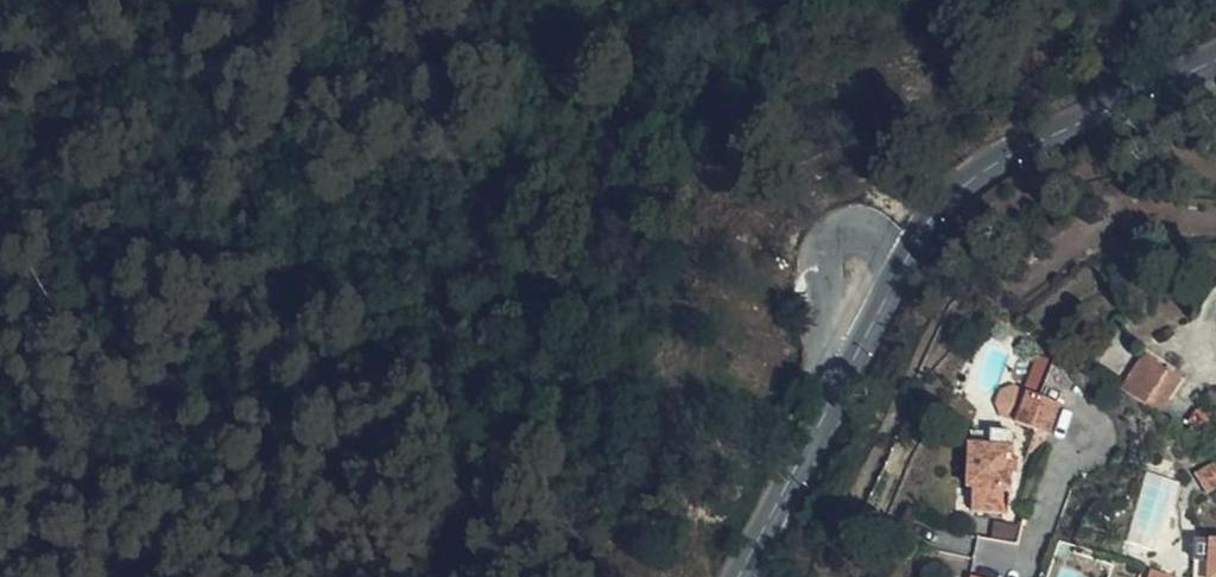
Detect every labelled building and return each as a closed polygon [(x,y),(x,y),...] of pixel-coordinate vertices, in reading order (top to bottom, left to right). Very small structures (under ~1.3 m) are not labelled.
[(1038,344),(1025,384),(1040,388),(1052,349),(1038,344)] [(1150,353),(1124,391),(1152,409),(1160,415),(1186,377),(1150,353)] [(1040,388),(1025,384),(1024,389),(1014,419),(1046,429),(1057,393),(1040,388)] [(1000,415),(1014,419),(1024,389),(1009,385),(998,390),(994,403),(1000,415)] [(1021,481),(1021,476),(1012,469),(1011,453),(1010,430),(992,431),(992,446),(967,447),(970,487),(975,486),(977,511),(1006,510),(1005,485),(1015,484),(1021,481)] [(1012,469),(1021,476),(1019,451),(1011,453),(1012,469)] [(1199,473),(1211,494),(1215,491),(1215,463),(1199,473)] [(1195,559),(1212,558),(1211,576),(1215,576),(1215,537),(1195,536),(1195,559)] [(1195,559),(1193,576),(1211,576),(1212,558),(1195,559)]
